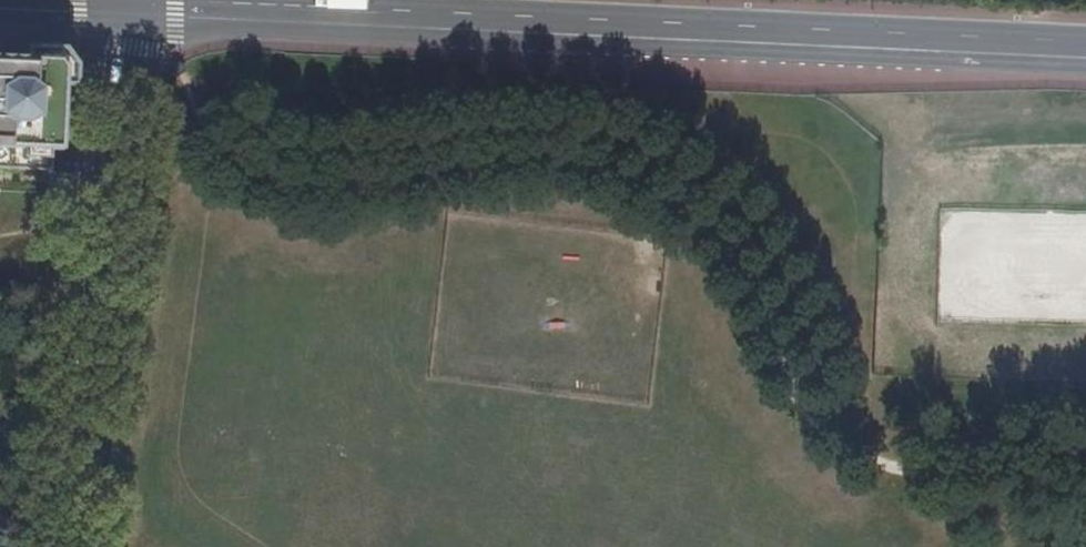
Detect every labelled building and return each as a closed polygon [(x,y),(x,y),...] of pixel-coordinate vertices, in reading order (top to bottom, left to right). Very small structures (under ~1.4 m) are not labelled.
[(0,60),(0,182),(47,186),(48,169),(60,170),(70,90),(86,93),(90,68),(75,52),(29,50),(28,61),(0,60)]
